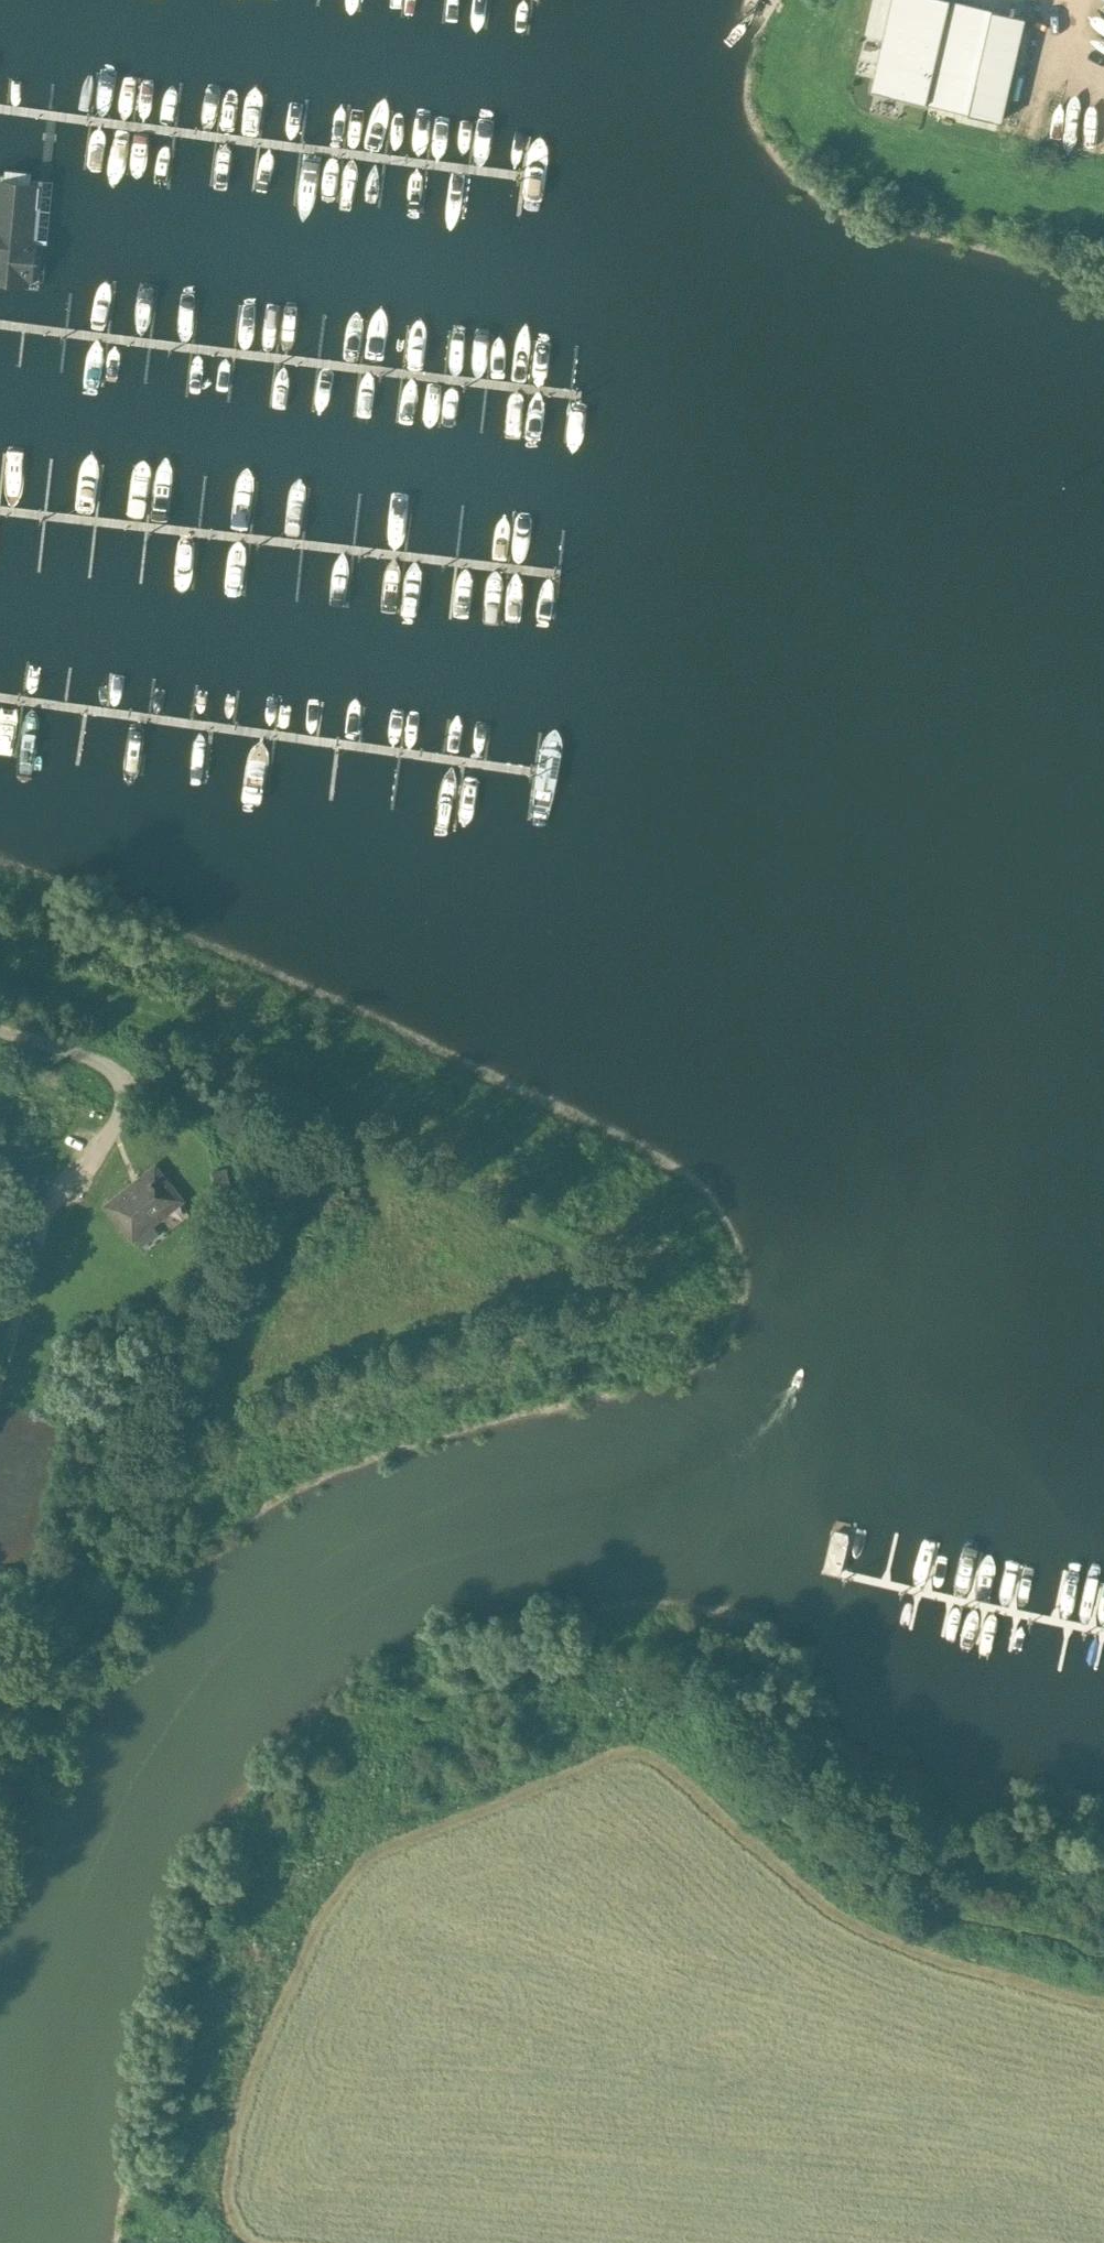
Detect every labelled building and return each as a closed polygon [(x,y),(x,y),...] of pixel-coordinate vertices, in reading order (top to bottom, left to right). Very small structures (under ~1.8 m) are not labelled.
[(877,87),(1011,112),(1030,9),(984,0),(894,0),(877,87)] [(50,177),(0,172),(0,286),(39,290),(50,177)] [(182,1199),(156,1167),(108,1205),(134,1237),(182,1199)] [(227,1168),(213,1171),(216,1188),(230,1185),(227,1168)]
